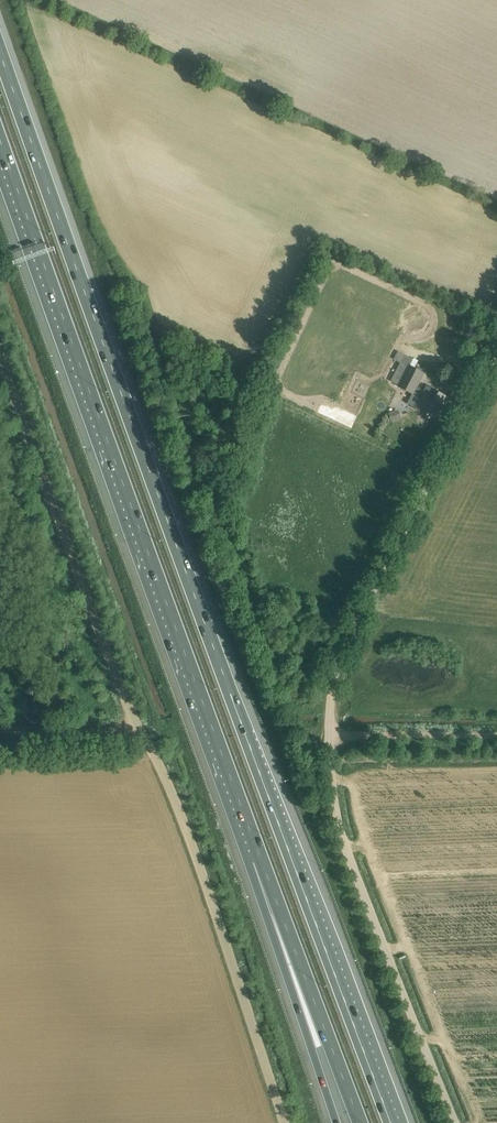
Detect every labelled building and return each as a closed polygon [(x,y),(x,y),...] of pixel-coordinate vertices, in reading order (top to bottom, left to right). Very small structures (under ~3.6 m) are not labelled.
[(423,375),(409,368),(412,363),(404,359),(391,384),(399,388),(398,389),(412,396),(423,375)] [(420,411),(434,418),(445,396),(431,389),(420,411)] [(351,428),(354,420),(331,410),(328,418),(351,428)] [(387,413),(390,422),(400,419),(398,410),(387,413)]
